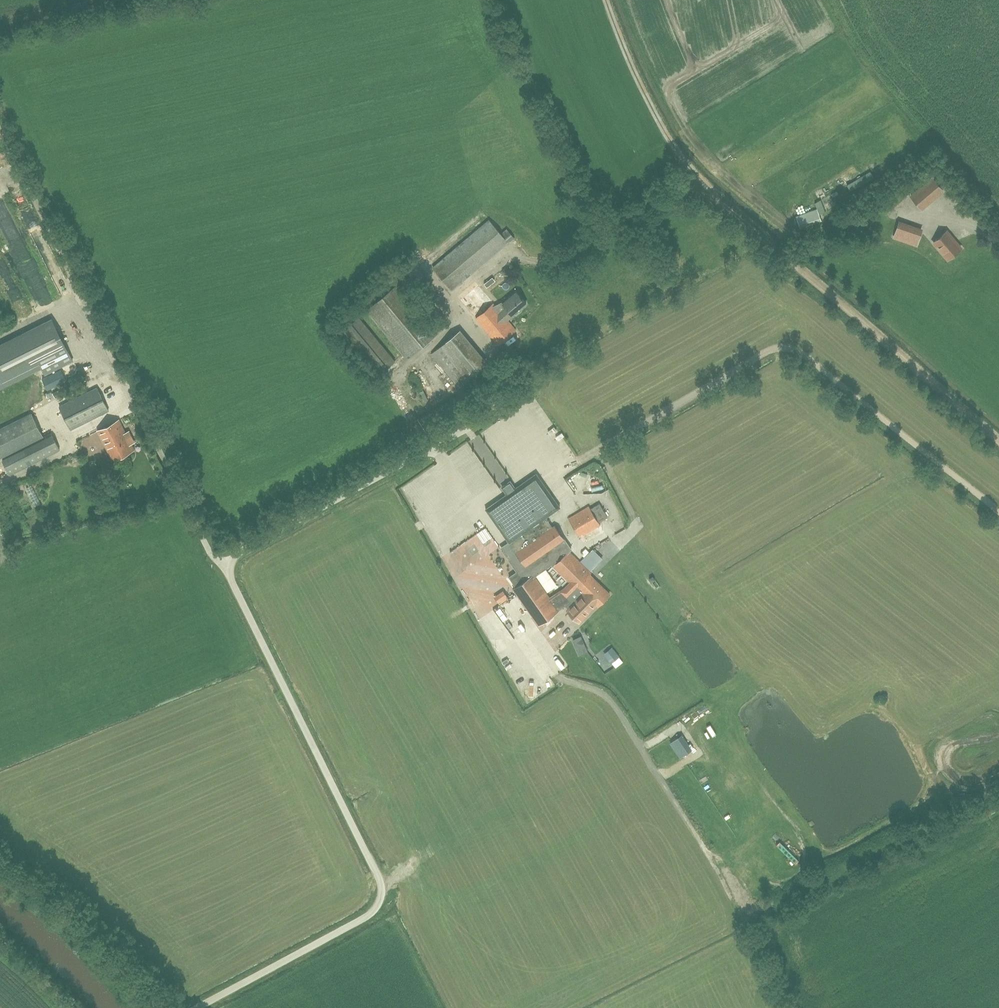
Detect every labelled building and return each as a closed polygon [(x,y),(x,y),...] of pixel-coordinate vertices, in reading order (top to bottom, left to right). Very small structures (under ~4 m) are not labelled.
[(865,177),(869,183),(877,178),(874,172),(865,177)] [(944,191),(933,179),(912,197),(922,209),(944,191)] [(821,200),(816,203),(818,210),(797,217),(801,229),(822,221),(820,214),(825,212),(821,200)] [(507,229),(501,234),(489,220),(433,268),(452,290),(515,238),(507,229)] [(894,240),(918,248),(924,229),(900,221),(894,240)] [(947,232),(934,243),(948,260),(962,249),(947,232)] [(432,337),(448,324),(436,309),(427,317),(399,284),(367,311),(406,358),(432,337)] [(507,321),(526,305),(516,293),(503,304),(505,307),(500,312),(478,286),(460,301),(498,346),(516,331),(507,321)] [(344,330),(380,374),(396,361),(359,317),(344,330)] [(52,319),(0,345),(0,388),(42,367),(45,375),(73,361),(52,319)] [(458,387),(483,367),(455,334),(431,354),(458,387)] [(509,383),(520,376),(514,369),(504,377),(509,383)] [(42,379),(48,390),(66,381),(60,370),(42,379)] [(71,430),(109,411),(97,388),(59,407),(71,430)] [(31,413),(0,429),(0,458),(43,437),(31,413)] [(127,435),(123,428),(119,420),(98,431),(113,460),(134,450),(131,444),(134,442),(130,434),(127,435)] [(9,475),(59,450),(55,440),(4,465),(9,475)] [(520,570),(518,572),(521,577),(525,582),(532,577),(572,549),(556,526),(553,527),(547,518),(561,507),(537,474),(516,489),(514,487),(507,492),(508,494),(486,510),(510,543),(504,547),(520,570)] [(611,493),(608,482),(599,484),(596,474),(586,477),(589,490),(598,489),(599,495),(611,493)] [(570,518),(581,538),(601,526),(590,507),(570,518)] [(548,601),(556,612),(571,601),(569,598),(579,587),(588,596),(587,598),(584,595),(569,611),(581,623),(591,613),(591,612),(597,606),(598,606),(599,607),(611,594),(591,575),(593,573),(575,556),(570,551),(555,567),(572,583),(563,592),(561,592),(548,601)] [(532,577),(525,582),(513,591),(538,625),(556,612),(548,601),(532,577)] [(506,590),(497,597),(503,605),(512,598),(506,590)] [(580,635),(571,639),(578,655),(587,651),(580,635)] [(612,649),(605,655),(616,668),(623,662),(612,649)]
